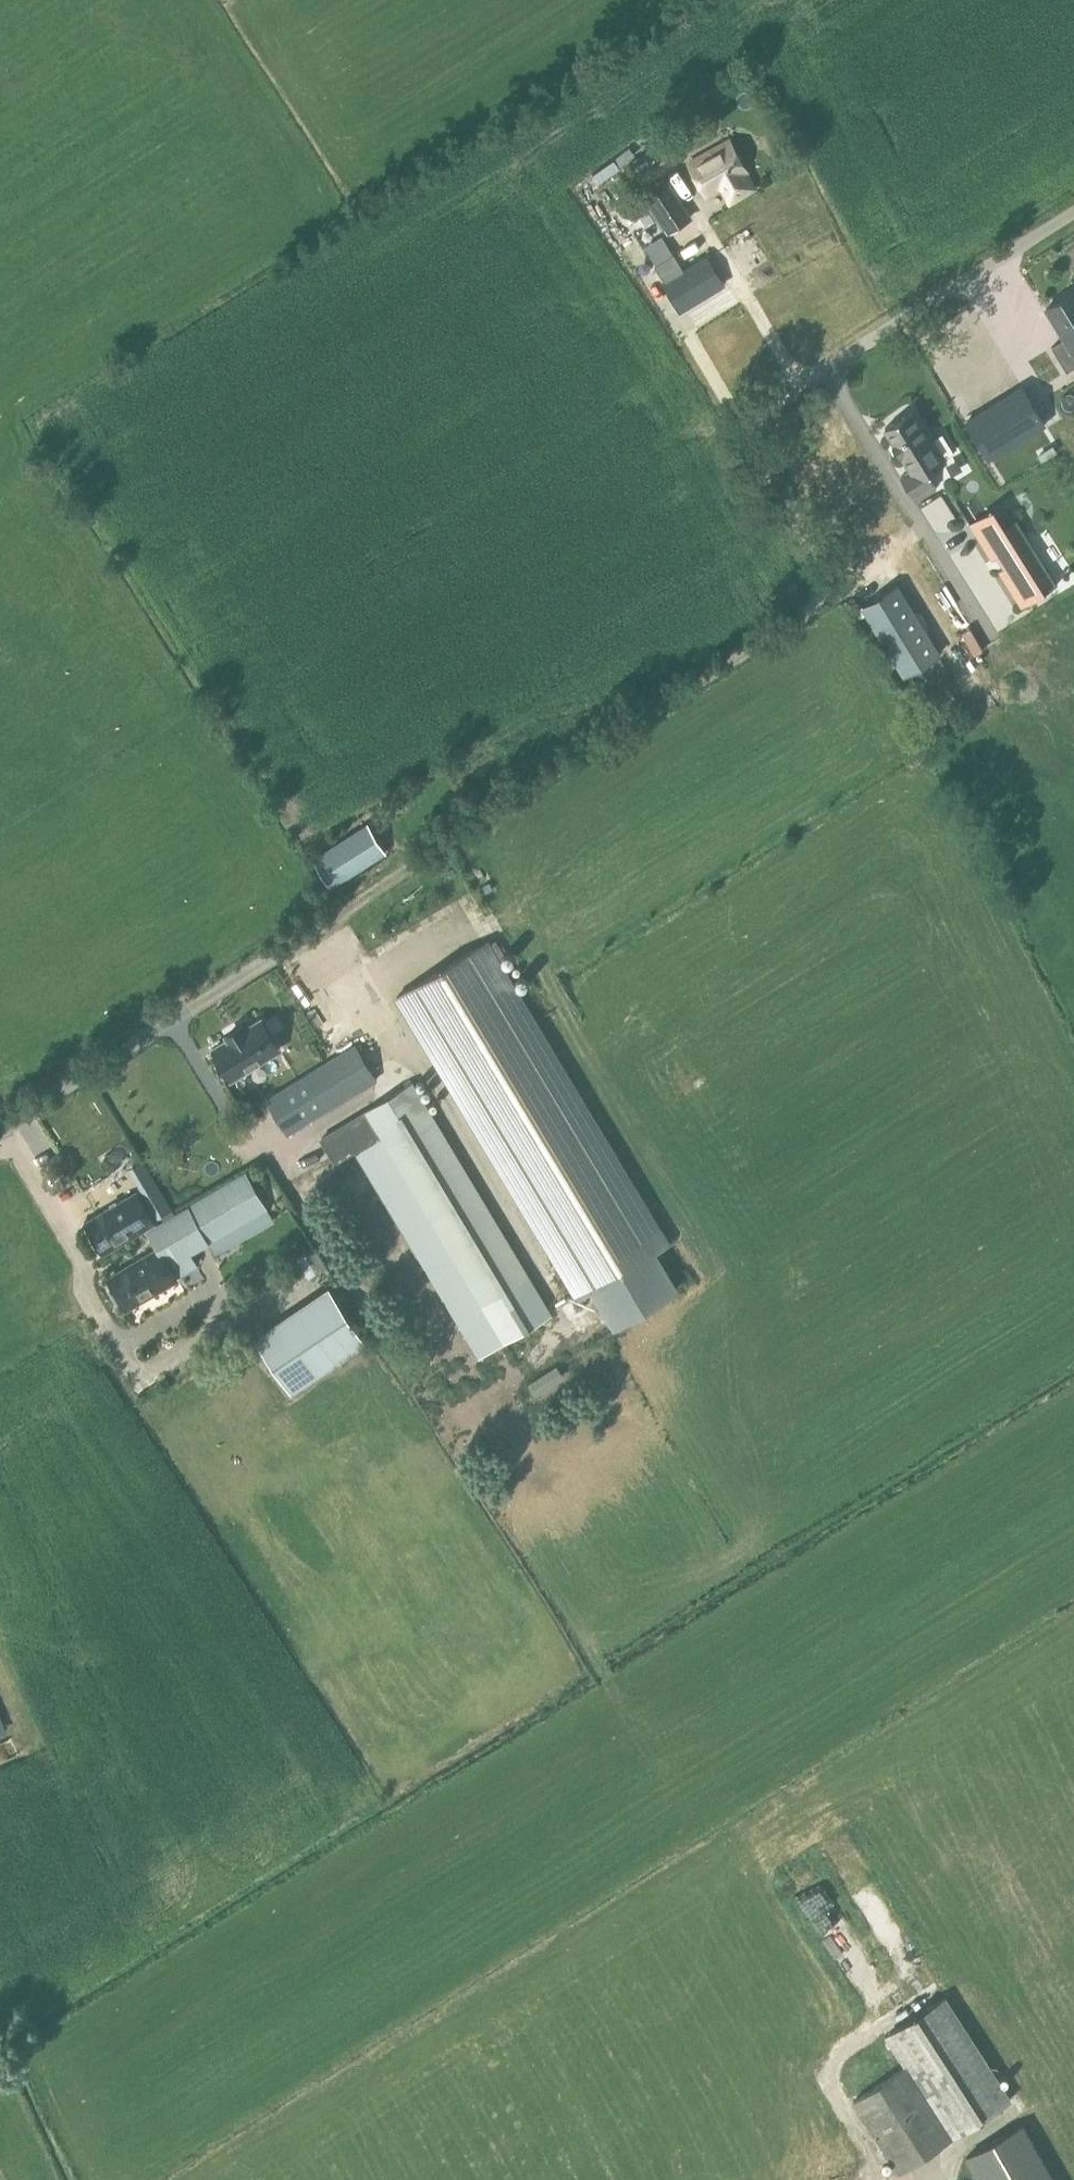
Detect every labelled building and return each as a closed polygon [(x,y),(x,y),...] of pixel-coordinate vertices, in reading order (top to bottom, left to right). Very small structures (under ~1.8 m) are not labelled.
[(639,189),(678,163),(663,141),(624,166),(639,189)] [(722,187),(731,203),(756,189),(729,141),(691,163),(709,195),(722,187)] [(668,234),(692,218),(667,181),(643,196),(668,234)] [(676,243),(657,254),(681,299),(723,276),(708,248),(686,260),(676,243)] [(1046,308),(1065,339),(1052,347),(1068,373),(1073,369),(1073,291),(1046,308)] [(1023,387),(967,421),(990,458),(1045,424),(1023,387)] [(912,411),(885,428),(895,443),(892,445),(893,447),(896,445),(900,452),(898,454),(899,455),(901,454),(911,470),(901,476),(916,500),(936,487),(934,482),(928,473),(948,461),(945,457),(954,451),(943,432),(933,438),(931,434),(928,436),(912,411)] [(988,511),(969,523),(977,535),(992,560),(997,556),(1004,567),(999,570),(1022,607),(1046,592),(1037,577),(1037,576),(1049,569),(1017,517),(1005,525),(1001,519),(994,507),(988,511)] [(906,674),(940,653),(898,584),(864,605),(906,674)] [(315,858),(332,885),(384,852),(368,825),(315,858)] [(670,1243),(489,941),(397,996),(578,1298),(670,1243)] [(279,1049),(261,1020),(245,1029),(243,1025),(228,1034),(230,1038),(214,1048),(232,1078),(279,1049)] [(266,1098),(288,1135),(379,1080),(357,1045),(266,1098)] [(414,1084),(413,1083),(322,1139),(336,1163),(357,1151),(481,1357),(552,1314),(530,1278),(414,1084)] [(208,1243),(268,1208),(247,1173),(187,1208),(208,1243)] [(167,1216),(174,1213),(155,1180),(136,1191),(138,1195),(88,1224),(105,1253),(145,1229),(167,1216)] [(128,1309),(197,1268),(189,1254),(167,1216),(145,1229),(158,1252),(111,1280),(115,1288),(111,1291),(119,1304),(123,1301),(128,1309)] [(306,1248),(287,1258),(299,1280),(318,1270),(306,1248)] [(340,1304),(268,1352),(294,1392),(366,1343),(340,1304)] [(900,2172),(1011,2100),(946,1999),(887,2036),(907,2067),(854,2101),(900,2172)] [(967,2156),(980,2179),(1055,2179),(1024,2124),(967,2156)]
